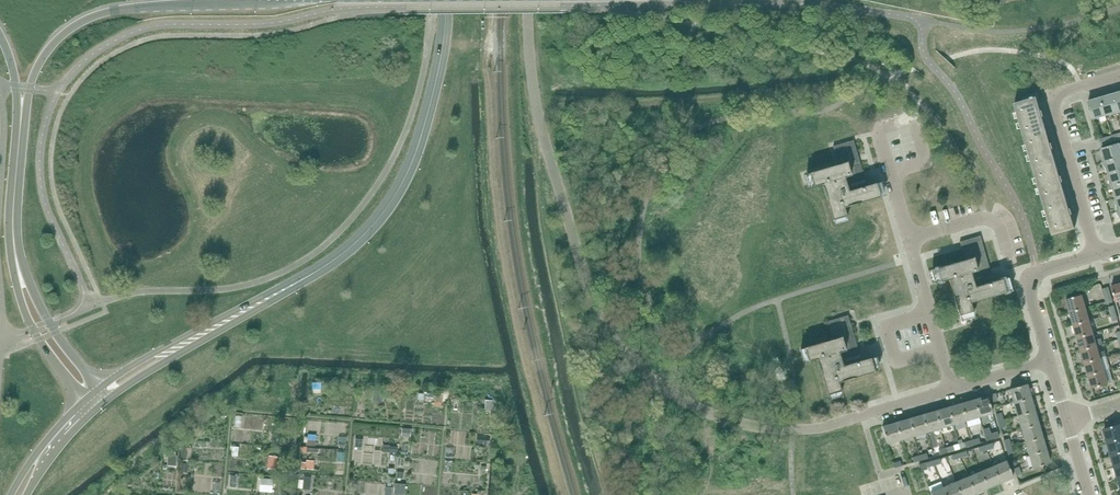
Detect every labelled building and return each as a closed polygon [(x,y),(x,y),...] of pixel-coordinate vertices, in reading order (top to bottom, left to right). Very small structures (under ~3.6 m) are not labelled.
[(1106,115),(1118,112),(1113,94),(1101,98),(1106,115)] [(1024,136),(1046,130),(1043,117),(1044,117),(1042,110),(1041,111),(1037,97),(1035,98),(1034,97),(1031,98),(1031,99),(1014,104),(1024,136)] [(1093,119),(1106,115),(1101,98),(1088,102),(1093,119)] [(1050,143),(1046,130),(1024,136),(1034,170),(1056,164),(1052,150),(1053,149),(1052,143),(1050,143)] [(1112,136),(1114,142),(1119,140),(1119,133),(1112,136)] [(1101,146),(1114,142),(1112,136),(1099,139),(1101,146)] [(1119,158),(1119,145),(1119,144),(1102,149),(1106,162),(1119,158)] [(865,180),(858,156),(855,147),(835,153),(838,164),(810,173),(807,174),(811,187),(814,186),(814,187),(822,184),(832,220),(833,220),(834,223),(847,219),(846,216),(844,207),(879,197),(882,196),(878,183),(876,184),(876,183),(858,189),(856,182),(865,180)] [(1119,171),(1119,158),(1106,162),(1109,174),(1119,171)] [(1060,176),(1056,164),(1034,170),(1043,201),(1065,196),(1062,183),(1063,182),(1061,176),(1060,176)] [(1119,184),(1119,171),(1109,174),(1113,186),(1119,184)] [(1069,209),(1065,196),(1043,201),(1053,235),(1075,229),(1071,215),(1073,215),(1071,208),(1069,209)] [(982,244),(982,243),(980,236),(959,242),(961,249),(962,250),(965,259),(965,260),(936,268),(940,282),(948,280),(959,315),(973,311),(970,303),(1006,293),(1002,279),(992,282),(990,276),(991,275),(982,244)] [(1119,301),(1119,284),(1112,286),(1116,302),(1119,301)] [(1106,304),(1113,302),(1108,287),(1102,289),(1106,304)] [(1070,312),(1086,308),(1082,295),(1066,300),(1070,312)] [(1089,320),(1086,308),(1070,312),(1073,325),(1089,320)] [(1077,337),(1093,333),(1089,320),(1073,325),(1077,337)] [(850,323),(850,322),(829,328),(830,329),(833,339),(804,348),(801,349),(805,362),(808,361),(808,362),(817,359),(827,395),(828,398),(841,394),(840,391),(841,391),(838,382),(874,372),(874,371),(877,371),(873,358),(870,359),(870,358),(853,363),(851,357),(859,355),(859,354),(850,323)] [(1081,350),(1097,346),(1093,333),(1077,337),(1081,350)] [(1105,351),(1099,353),(1097,346),(1081,350),(1085,363),(1101,358),(1106,357),(1105,351)] [(1088,376),(1104,371),(1101,358),(1085,363),(1088,376)] [(1092,389),(1108,384),(1104,371),(1088,376),(1092,389)] [(1029,390),(1028,390),(1027,384),(1009,389),(1013,403),(1031,397),(1029,390)] [(979,417),(992,414),(987,396),(980,398),(974,400),(979,417)] [(1017,416),(1034,411),(1031,397),(1013,403),(1017,416)] [(979,417),(974,400),(967,402),(961,404),(966,421),(979,417)] [(966,421),(961,404),(961,403),(954,406),(948,408),(953,425),(966,421)] [(953,425),(948,408),(948,407),(940,409),(940,410),(935,411),(940,429),(953,425)] [(940,429),(935,411),(927,413),(922,415),(927,433),(940,429)] [(1021,429),(1038,424),(1034,411),(1017,416),(1021,429)] [(927,433),(922,415),(914,417),(909,419),(914,436),(927,433)] [(914,436),(909,419),(901,421),(896,423),(901,440),(914,436)] [(901,440),(896,423),(888,425),(882,427),(887,444),(901,440)] [(1025,442),(1042,437),(1038,424),(1021,429),(1025,442)] [(1104,429),(1108,442),(1119,439),(1119,425),(1104,429)] [(308,430),(308,439),(319,439),(319,431),(308,430)] [(1028,455),(1046,450),(1042,437),(1025,442),(1028,455)] [(1119,452),(1119,439),(1108,442),(1111,455),(1119,452)] [(1048,456),(1047,456),(1046,450),(1028,455),(1032,468),(1050,463),(1048,456)] [(282,466),(283,452),(272,451),(271,465),(282,466)] [(1119,466),(1119,452),(1111,455),(1115,468),(1119,466)] [(308,466),(319,465),(318,457),(307,458),(308,466)] [(1001,482),(1013,477),(1006,461),(994,466),(1001,482)] [(988,488),(1001,482),(994,466),(981,472),(988,488)] [(976,493),(988,488),(981,472),(969,477),(976,493)] [(263,475),(263,489),(280,488),(279,474),(263,475)] [(976,493),(969,477),(956,482),(962,494),(972,494),(976,493)] [(397,490),(408,490),(409,479),(398,478),(397,490)] [(956,482),(943,488),(946,494),(962,494),(956,482)]
